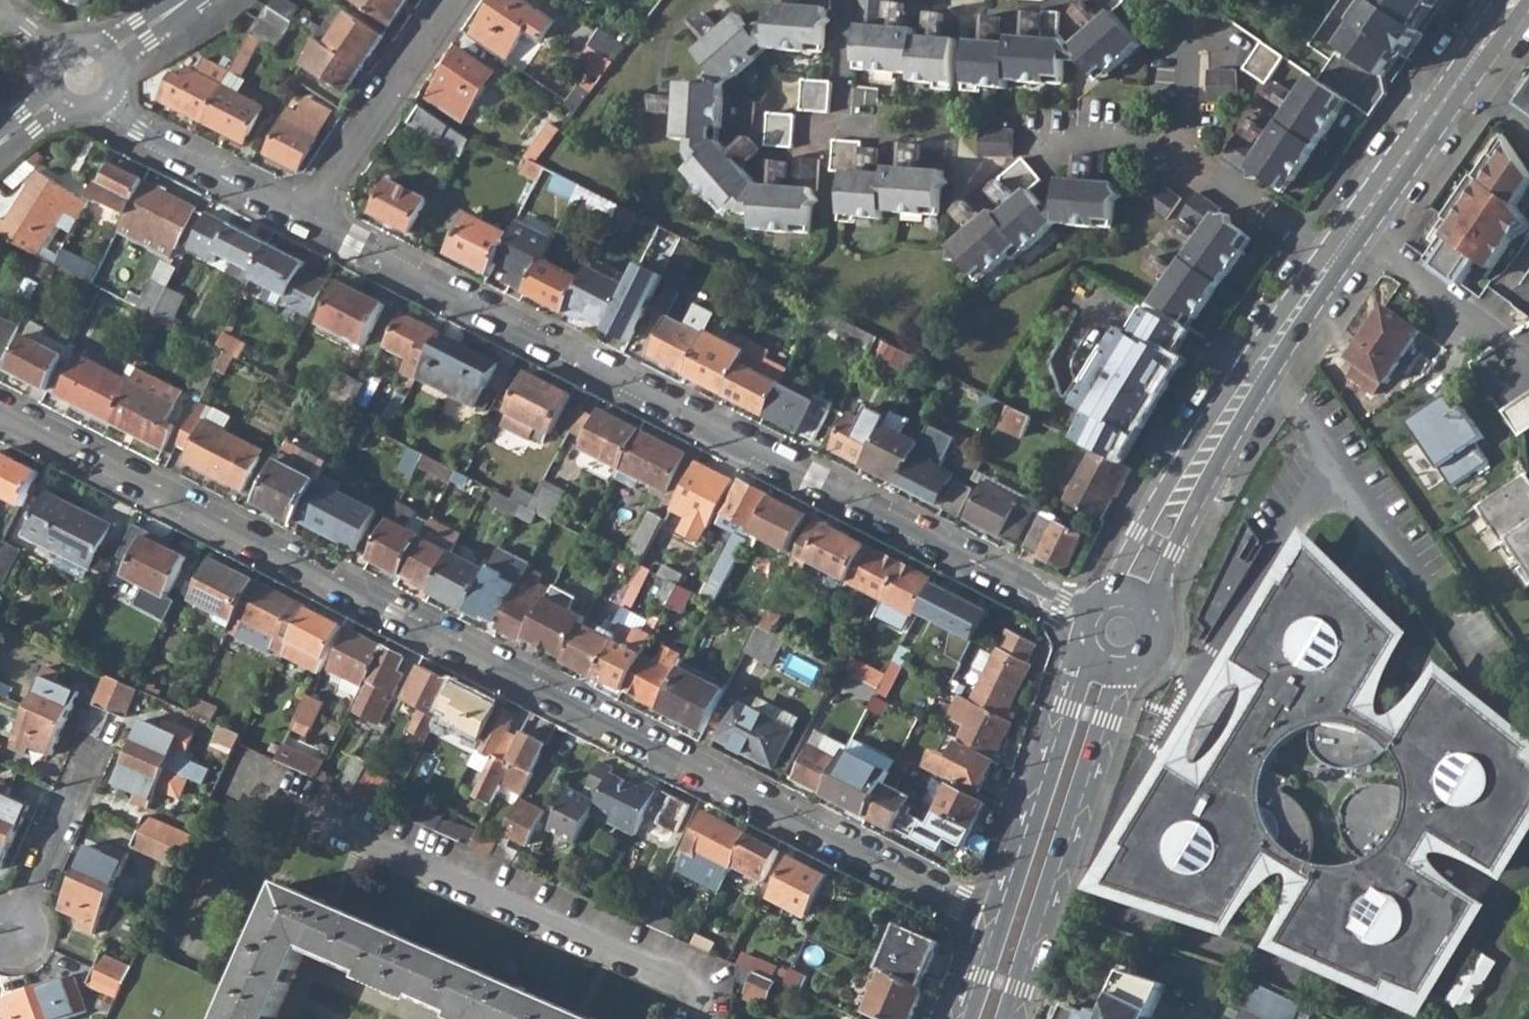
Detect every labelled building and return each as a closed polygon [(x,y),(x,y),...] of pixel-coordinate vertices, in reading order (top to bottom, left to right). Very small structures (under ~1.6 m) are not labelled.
[(296,21),(306,8),(292,0),(275,0),(272,5),(296,21)] [(410,0),(358,0),(394,24),(410,0)] [(529,29),(544,39),(555,22),(524,0),(496,0),(473,35),(509,59),(529,29)] [(679,96),(677,114),(674,138),(689,139),(688,154),(695,161),(685,171),(723,213),(734,203),(742,213),(754,214),(753,228),(810,232),(813,204),(821,198),(815,191),(815,186),(786,183),(767,182),(757,181),(740,162),(728,150),(720,140),(723,85),(768,47),(829,52),(834,0),(829,0),(771,0),(769,21),(750,27),(739,15),(721,30),(707,41),(696,49),(712,70),(705,82),(680,80),(679,96)] [(860,24),(885,26),(888,0),(859,0),(856,24),(860,24)] [(905,2),(888,0),(885,26),(902,28),(905,2)] [(1087,30),(1101,19),(1087,0),(1083,0),(1070,9),(1087,30)] [(1082,34),(1110,69),(1142,44),(1114,9),(1125,0),(1087,0),(1101,19),(1087,30),(1082,34)] [(1319,80),(1345,98),(1370,116),(1387,92),(1384,78),(1402,53),(1418,29),(1439,0),(1242,0),(1332,62),(1319,80)] [(272,5),(254,34),(264,40),(279,49),(296,21),(272,5)] [(926,9),(925,35),(943,36),(944,11),(926,9)] [(690,21),(707,41),(721,30),(704,10),(690,21)] [(354,11),(341,29),(331,44),(365,66),(387,34),(354,11)] [(1009,41),(1000,40),(982,38),(968,37),(964,81),(1005,85),(1006,78),(1047,82),(1047,75),(1061,77),(1064,56),(1079,58),(1068,45),(1058,32),(1060,14),(1042,12),(1042,16),(1040,41),(1023,39),(1009,37),(1009,41)] [(984,14),(982,38),(1000,40),(1002,15),(984,14)] [(1025,15),(1023,39),(1040,41),(1042,16),(1025,15)] [(320,37),(331,44),(341,29),(331,23),(328,28),(315,20),(309,30),(320,37)] [(917,29),(902,28),(885,26),(860,24),(856,67),(911,73),(911,79),(953,83),(956,38),(943,36),(925,35),(916,34),(917,29)] [(581,60),(604,77),(628,46),(604,29),(581,60)] [(1427,36),(1418,29),(1402,53),(1410,59),(1427,36)] [(232,72),(254,34),(249,30),(240,37),(230,58),(228,56),(225,61),(221,59),(218,63),(205,56),(198,70),(190,66),(185,76),(176,72),(163,97),(207,120),(225,84),(232,72)] [(254,34),(232,72),(243,77),(264,40),(254,34)] [(1082,34),(1068,45),(1079,58),(1096,80),(1110,69),(1082,34)] [(311,53),(355,82),(365,66),(331,44),(320,37),(311,53)] [(1249,70),(1270,85),(1289,59),(1268,44),(1249,70)] [(430,98),(465,121),(498,70),(464,46),(430,98)] [(1208,69),(1207,97),(1241,97),(1241,69),(1208,69)] [(569,99),(581,108),(600,82),(591,75),(580,91),(577,88),(569,99)] [(796,109),(829,112),(832,79),(799,76),(796,109)] [(1290,111),(1273,134),(1263,147),(1245,135),(1241,133),(1223,158),(1245,173),(1249,166),(1279,189),(1288,177),(1294,181),(1341,114),(1336,110),(1345,98),(1319,80),(1315,77),(1300,97),(1290,111)] [(1271,98),(1290,111),(1300,97),(1281,83),(1271,98)] [(265,105),(225,84),(207,120),(247,141),(265,105)] [(652,111),(677,114),(679,96),(654,93),(652,111)] [(1516,112),(1528,121),(1528,93),(1516,112)] [(270,153),(302,169),(324,124),(333,109),(309,96),(301,112),(293,107),(270,153)] [(412,123),(456,151),(467,134),(424,105),(412,123)] [(762,142),(789,145),(792,112),(764,110),(762,142)] [(1255,120),(1245,135),(1263,147),(1273,134),(1255,120)] [(556,123),(532,161),(544,166),(567,129),(556,123)] [(978,157),(1010,159),(1013,127),(981,124),(978,157)] [(747,134),(728,150),(740,162),(758,147),(747,134)] [(1504,135),(1446,218),(1454,223),(1440,245),(1428,261),(1461,283),(1472,268),(1486,277),(1513,238),(1528,227),(1528,224),(1516,205),(1528,186),(1528,171),(1504,135)] [(908,137),(906,160),(925,162),(926,139),(908,137)] [(830,169),(845,170),(864,172),(867,146),(867,142),(834,138),(830,169)] [(885,148),(867,146),(864,172),(883,173),(885,148)] [(1096,150),(1096,156),(1094,180),(1119,182),(1123,183),(1126,152),(1096,150)] [(788,154),(788,159),(786,183),(815,186),(817,186),(819,157),(788,154)] [(1078,154),(1076,179),(1094,180),(1096,156),(1078,154)] [(770,157),(767,182),(786,183),(788,159),(770,157)] [(890,174),(883,173),(864,172),(845,170),(841,213),(884,218),(885,210),(940,215),(942,184),(950,178),(943,170),(944,163),(925,162),(906,160),(891,158),(890,174)] [(522,171),(538,179),(544,166),(532,161),(529,160),(522,171)] [(111,161),(94,195),(110,204),(130,214),(147,180),(111,161)] [(998,179),(1000,180),(1017,199),(1027,191),(1038,182),(1020,161),(998,179)] [(537,181),(570,199),(577,183),(544,166),(538,179),(537,181)] [(68,211),(80,194),(42,169),(9,220),(2,216),(0,219),(0,233),(5,236),(40,254),(68,211)] [(1139,200),(1165,220),(1182,197),(1156,177),(1139,200)] [(993,210),(981,220),(968,231),(950,247),(953,250),(951,260),(962,261),(978,280),(1009,253),(1013,259),(1055,223),(1113,228),(1116,201),(1125,194),(1118,188),(1119,182),(1094,180),(1076,179),(1060,178),(1058,203),(1045,211),(1027,191),(1017,199),(1004,210),(998,215),(993,210)] [(375,214),(413,233),(430,198),(393,179),(375,214)] [(122,229),(176,256),(200,207),(147,180),(130,214),(122,229)] [(988,191),(1004,210),(1017,199),(1000,180),(988,191)] [(570,199),(610,220),(611,218),(618,204),(577,183),(570,199)] [(1182,217),(1185,218),(1204,232),(1218,213),(1222,208),(1202,192),(1182,217)] [(68,211),(82,220),(91,201),(80,194),(68,211)] [(99,228),(110,204),(94,195),(91,201),(82,220),(69,245),(60,264),(63,266),(87,278),(94,264),(78,255),(86,240),(83,238),(91,223),(99,228)] [(953,212),(968,231),(981,220),(965,202),(953,212)] [(611,218),(629,227),(636,213),(618,204),(611,218)] [(271,243),(218,216),(218,217),(209,212),(191,248),(216,261),(221,252),(235,258),(258,270),(271,243)] [(453,254),(493,274),(498,262),(512,234),(473,213),(453,254)] [(1194,246),(1176,269),(1165,284),(1147,309),(1185,334),(1254,239),(1218,213),(1204,232),(1194,246)] [(1175,231),(1194,246),(1204,232),(1185,218),(1175,231)] [(1446,218),(1431,239),(1440,245),(1454,223),(1446,218)] [(512,234),(498,262),(516,271),(511,283),(528,292),(544,257),(553,236),(519,219),(512,234)] [(651,238),(674,250),(681,236),(658,224),(651,238)] [(60,264),(69,245),(59,240),(49,258),(60,264)] [(304,269),(307,262),(271,243),(258,270),(254,277),(290,295),(287,301),(313,315),(330,282),(304,269)] [(670,278),(686,286),(701,256),(684,247),(670,278)] [(1147,270),(1165,284),(1176,269),(1157,255),(1147,270)] [(528,292),(568,314),(584,278),(544,257),(528,292)] [(228,271),(251,283),(252,280),(254,277),(258,270),(235,258),(228,271)] [(587,313),(610,324),(629,284),(590,265),(584,278),(568,314),(583,321),(587,313)] [(90,280),(96,283),(99,276),(94,273),(90,280)] [(153,313),(158,315),(172,287),(155,279),(142,307),(153,313)] [(325,324),(369,346),(391,305),(346,282),(325,324)] [(655,309),(666,314),(678,290),(667,284),(655,309)] [(167,319),(174,323),(187,295),(172,287),(158,315),(167,319)] [(642,300),(636,312),(641,314),(647,302),(642,300)] [(21,326),(20,325),(23,317),(0,304),(0,368),(21,326)] [(627,343),(641,314),(636,312),(625,306),(611,335),(627,343)] [(877,336),(819,307),(812,322),(870,351),(877,336)] [(1385,308),(1349,359),(1357,365),(1347,378),(1373,396),(1382,383),(1384,385),(1420,332),(1385,308)] [(1092,446),(1120,460),(1140,425),(1137,423),(1162,383),(1165,385),(1178,364),(1170,359),(1185,334),(1147,309),(1130,334),(1122,329),(1109,349),(1106,347),(1084,382),(1087,384),(1074,404),(1088,411),(1075,437),(1092,446)] [(427,364),(437,344),(426,338),(433,326),(406,312),(388,344),(415,358),(409,369),(421,376),(427,364)] [(158,315),(153,313),(148,322),(162,330),(167,319),(158,315)] [(683,324),(666,314),(647,352),(686,374),(705,334),(683,324)] [(686,318),(683,324),(705,334),(706,332),(707,330),(686,318)] [(421,376),(480,406),(504,361),(445,330),(437,344),(427,364),(421,376)] [(736,346),(706,332),(705,334),(686,374),(727,394),(747,352),(736,346)] [(11,368),(52,389),(69,355),(29,334),(11,368)] [(236,355),(242,358),(248,346),(225,334),(219,346),(228,351),(236,355)] [(870,351),(909,371),(916,356),(877,336),(870,351)] [(747,352),(727,394),(767,414),(785,378),(787,372),(765,361),(772,348),(753,339),(747,352)] [(195,385),(207,391),(218,370),(228,351),(219,346),(216,345),(195,385)] [(228,351),(218,370),(227,374),(236,355),(228,351)] [(115,421),(135,382),(82,354),(79,360),(69,355),(52,389),(115,421)] [(326,402),(350,414),(367,383),(342,370),(326,402)] [(115,421),(163,446),(175,423),(164,417),(174,401),(164,396),(169,387),(140,372),(135,382),(115,421)] [(534,437),(547,443),(572,393),(530,372),(503,425),(532,441),(534,437)] [(767,414),(816,440),(838,396),(824,389),(820,396),(785,378),(767,414)] [(1137,423),(1140,425),(1165,385),(1162,383),(1137,423)] [(1517,398),(1528,415),(1528,390),(1517,398)] [(976,409),(989,416),(993,409),(998,398),(995,396),(985,391),(976,409)] [(993,409),(1006,415),(1012,405),(998,398),(993,409)] [(1406,421),(1450,486),(1485,463),(1473,442),(1481,438),(1460,406),(1451,410),(1442,398),(1406,421)] [(1517,398),(1511,402),(1527,426),(1528,424),(1528,415),(1517,398)] [(1502,408),(1518,431),(1517,431),(1527,426),(1511,402),(1502,408)] [(1032,415),(1012,405),(1006,415),(1002,424),(1022,435),(1032,415)] [(834,449),(864,465),(876,441),(883,425),(888,417),(870,407),(864,418),(852,412),(834,449)] [(583,448),(622,469),(641,429),(602,410),(583,448)] [(189,461),(247,490),(267,450),(196,414),(181,443),(194,450),(189,461)] [(363,449),(415,476),(420,465),(426,453),(389,434),(356,417),(346,436),(364,446),(363,449)] [(876,441),(864,465),(900,484),(920,443),(903,434),(883,425),(876,441)] [(900,484),(939,503),(955,474),(933,463),(934,461),(932,453),(942,431),(929,425),(920,443),(900,484)] [(641,429),(622,469),(641,479),(666,491),(686,452),(641,429)] [(263,504),(302,524),(304,519),(322,484),(326,475),(334,460),(294,440),(263,504)] [(1065,500),(1102,519),(1114,493),(1117,494),(1133,467),(1120,460),(1092,446),(1065,500)] [(0,450),(0,493),(23,504),(41,470),(0,450)] [(957,479),(969,485),(983,457),(971,451),(957,479)] [(426,453),(420,465),(452,481),(458,470),(426,453)] [(696,460),(671,509),(687,517),(679,532),(701,543),(734,480),(696,460)] [(1528,465),(1481,497),(1506,535),(1512,531),(1523,547),(1528,556),(1528,467),(1528,465)] [(636,488),(641,479),(622,469),(617,478),(636,488)] [(326,475),(322,484),(327,486),(331,478),(326,475)] [(943,506),(962,516),(975,489),(969,485),(957,479),(943,506)] [(532,508),(554,519),(569,492),(545,480),(532,508)] [(737,534),(723,561),(735,566),(748,541),(752,533),(753,530),(751,529),(768,495),(741,481),(723,514),(725,515),(720,525),(737,534)] [(967,518),(1015,543),(1033,507),(985,482),(967,518)] [(322,484),(304,519),(361,549),(380,513),(327,486),(322,484)] [(115,525),(46,490),(26,533),(94,568),(115,525)] [(753,530),(752,533),(760,536),(789,552),(807,515),(771,497),(753,530)] [(406,573),(431,522),(419,515),(420,512),(401,503),(373,559),(405,576),(406,573)] [(1024,548),(1062,566),(1068,565),(1083,536),(1063,526),(1065,521),(1044,509),(1024,548)] [(627,557),(643,565),(666,520),(651,512),(627,557)] [(1250,515),(1201,614),(1209,624),(1202,636),(1209,639),(1256,561),(1244,553),(1260,529),(1250,515)] [(431,522),(406,573),(420,580),(418,584),(435,593),(437,588),(455,553),(465,534),(433,518),(431,522)] [(810,560),(848,580),(866,545),(816,520),(792,566),(803,572),(810,560)] [(1523,547),(1512,531),(1506,535),(1517,551),(1523,547)] [(752,533),(748,541),(756,546),(760,536),(752,533)] [(187,558),(145,536),(126,574),(168,596),(187,558)] [(4,583),(22,548),(5,539),(0,549),(0,581),(4,583)] [(1318,954),(1315,959),(1384,989),(1389,978),(1425,993),(1482,899),(1455,882),(1452,886),(1446,882),(1449,878),(1419,859),(1439,828),(1469,847),(1471,843),(1477,847),(1475,851),(1502,867),(1528,825),(1528,735),(1444,669),(1407,730),(1362,702),(1423,603),(1396,565),(1373,599),(1314,541),(1237,656),(1265,673),(1267,670),(1275,675),(1244,724),(1240,722),(1232,737),(1236,739),(1206,787),(1198,783),(1200,780),(1173,763),(1122,842),(1128,846),(1105,884),(1226,925),(1270,853),(1315,881),(1277,941),(1307,955),(1310,950),(1318,954)] [(848,581),(883,599),(901,563),(866,545),(848,580),(848,581)] [(489,613),(504,622),(522,587),(524,582),(532,568),(533,564),(502,548),(490,571),(470,611),(487,619),(489,613)] [(490,571),(455,553),(437,588),(435,593),(470,611),(490,571)] [(220,613),(236,621),(256,580),(215,559),(195,600),(220,613)] [(723,561),(704,597),(716,603),(735,566),(723,561)] [(883,599),(912,614),(931,578),(901,563),(883,599)] [(522,587),(504,622),(501,627),(526,640),(543,609),(545,610),(555,590),(541,583),(545,574),(532,568),(524,582),(522,587)] [(404,577),(418,584),(420,580),(406,573),(405,576),(404,577)] [(124,581),(110,574),(99,595),(113,603),(124,581)] [(308,608),(256,580),(236,621),(233,628),(242,633),(240,637),(272,655),(275,650),(284,655),(308,608)] [(951,591),(935,583),(932,589),(948,597),(951,591)] [(680,584),(670,604),(684,611),(693,591),(680,584)] [(581,600),(556,587),(555,590),(545,610),(536,628),(549,635),(543,646),(569,659),(587,624),(589,619),(575,611),(581,600)] [(932,589),(918,614),(952,632),(947,656),(962,664),(990,612),(986,610),(975,607),(975,604),(951,591),(948,597),(932,589)] [(859,614),(872,621),(878,609),(866,603),(859,614)] [(344,627),(308,608),(284,655),(321,674),(344,627)] [(569,659),(567,661),(598,677),(617,641),(619,637),(626,624),(633,612),(633,611),(627,608),(619,624),(612,620),(605,634),(587,624),(569,659)] [(872,621),(881,625),(887,614),(878,609),(872,621)] [(761,626),(774,633),(781,617),(769,610),(761,626)] [(633,612),(626,624),(638,631),(640,628),(645,631),(651,621),(633,612)] [(236,621),(220,613),(218,618),(217,622),(232,630),(233,628),(236,621)] [(654,615),(651,621),(645,631),(654,635),(661,620),(654,615)] [(644,654),(654,635),(645,631),(640,628),(638,631),(626,624),(619,637),(617,641),(598,677),(625,691),(644,654)] [(748,651),(775,665),(789,640),(774,633),(761,626),(748,651)] [(549,635),(536,628),(530,639),(543,646),(549,635)] [(333,671),(364,688),(385,648),(353,631),(333,671)] [(972,701),(1007,719),(1032,664),(1028,663),(1036,644),(1008,631),(994,657),(986,673),(972,701)] [(644,654),(625,691),(655,706),(674,670),(681,657),(683,653),(666,644),(657,661),(644,654)] [(894,662),(904,667),(913,651),(902,645),(894,662)] [(351,715),(377,729),(402,679),(395,676),(404,658),(385,648),(364,688),(351,715)] [(983,651),(975,667),(986,673),(994,657),(983,651)] [(681,657),(674,670),(679,673),(683,666),(687,659),(681,657)] [(880,688),(886,675),(853,658),(847,670),(872,683),(880,688)] [(875,697),(887,702),(904,667),(894,662),(886,675),(880,688),(875,697)] [(456,686),(419,666),(403,699),(422,710),(411,733),(428,741),(433,730),(439,719),(443,710),(456,686)] [(660,709),(705,732),(728,690),(683,666),(679,673),(660,709)] [(32,708),(67,723),(81,692),(62,683),(65,674),(50,667),(32,708)] [(865,697),(872,683),(847,670),(841,668),(833,681),(865,697)] [(95,705),(111,712),(123,683),(108,676),(95,705)] [(111,712),(125,719),(138,690),(123,683),(111,712)] [(439,719),(433,730),(446,736),(452,724),(467,732),(463,741),(480,750),(501,707),(456,686),(443,710),(439,719)] [(1007,719),(972,701),(955,692),(943,714),(960,723),(953,736),(996,757),(1014,722),(1007,719)] [(737,700),(718,738),(774,768),(799,721),(762,701),(757,710),(737,700)] [(193,714),(213,723),(218,711),(198,702),(193,714)] [(501,707),(480,750),(496,759),(489,773),(477,796),(493,804),(501,785),(503,780),(508,769),(506,765),(507,760),(520,738),(509,732),(517,716),(501,707)] [(34,746),(54,755),(67,723),(32,708),(14,747),(30,754),(34,746)] [(294,732),(308,739),(319,717),(304,710),(294,732)] [(192,779),(206,786),(213,769),(196,762),(188,754),(197,733),(171,721),(168,729),(146,719),(132,752),(169,769),(192,779)] [(213,789),(218,791),(239,745),(244,737),(224,728),(216,747),(228,752),(213,789)] [(508,769),(503,780),(501,785),(522,794),(546,743),(525,734),(511,762),(507,760),(506,765),(508,769)] [(899,760),(855,737),(848,750),(892,773),(899,760)] [(279,763),(284,751),(256,739),(250,750),(279,763)] [(848,750),(826,739),(820,750),(811,746),(795,778),(825,794),(848,750)] [(927,767),(981,791),(996,761),(958,742),(951,756),(936,749),(927,767)] [(279,763),(318,780),(325,766),(286,748),(284,751),(279,763)] [(473,764),(489,773),(496,759),(480,750),(473,764)] [(887,783),(892,773),(848,750),(825,794),(869,816),(887,783)] [(123,795),(152,808),(160,789),(179,797),(185,796),(192,779),(169,769),(132,752),(118,783),(126,786),(123,795)] [(887,783),(897,789),(912,760),(902,755),(899,760),(892,773),(887,783)] [(342,791),(355,796),(367,771),(371,765),(358,757),(342,791)] [(553,831),(580,843),(594,814),(613,773),(615,768),(602,762),(591,787),(596,789),(592,799),(572,789),(553,831)] [(318,780),(328,785),(334,770),(325,766),(318,780)] [(355,796),(392,812),(405,788),(367,771),(355,796)] [(613,773),(594,814),(638,837),(647,817),(661,789),(645,782),(642,788),(613,773)] [(927,804),(938,810),(974,827),(986,803),(939,780),(927,804)] [(915,807),(908,804),(912,796),(897,789),(887,783),(869,816),(895,829),(896,827),(943,850),(949,837),(965,845),(974,827),(938,810),(932,823),(912,813),(915,807)] [(16,838),(30,807),(10,797),(13,790),(0,784),(0,831),(16,838)] [(661,789),(647,817),(678,833),(691,805),(661,789)] [(547,811),(523,799),(506,834),(531,845),(547,811)] [(406,818),(439,833),(444,822),(446,820),(411,805),(406,818)] [(711,886),(722,892),(735,865),(750,834),(706,812),(686,852),(697,858),(700,851),(721,862),(711,886)] [(142,830),(189,852),(197,836),(149,816),(142,830)] [(456,823),(444,822),(439,833),(467,845),(474,831),(456,823)] [(136,845),(183,866),(189,852),(142,830),(136,845)] [(3,870),(16,838),(0,831),(0,869),(3,870)] [(502,844),(480,834),(474,848),(495,857),(501,845),(502,844)] [(780,851),(750,834),(735,865),(756,876),(771,884),(776,874),(771,871),(780,851)] [(77,877),(115,894),(132,853),(116,845),(112,854),(91,844),(77,877)] [(793,858),(773,897),(809,915),(829,876),(793,858)] [(81,925),(97,933),(115,894),(77,877),(63,909),(84,919),(81,925)] [(285,886),(226,1018),(277,1018),(308,948),(369,975),(367,980),(416,1002),(419,997),(458,1014),(457,1018),(591,1018),(285,886)] [(642,922),(679,938),(685,925),(663,915),(669,903),(655,895),(646,912),(642,922)] [(696,945),(733,961),(744,939),(725,930),(719,943),(715,941),(714,933),(717,927),(708,921),(696,945)] [(885,970),(921,987),(941,941),(900,923),(880,968),(885,970)] [(1501,960),(1482,948),(1451,999),(1470,1011),(1501,960)] [(97,968),(128,982),(135,966),(103,954),(97,968)] [(758,972),(775,980),(781,967),(763,959),(762,962),(745,954),(741,965),(758,972)] [(91,982),(121,997),(128,982),(97,968),(91,982)] [(787,985),(804,993),(810,977),(795,969),(787,985)] [(885,970),(867,1010),(889,1018),(912,1018),(926,988),(921,987),(885,970)] [(1169,984),(1127,970),(1109,1008),(1112,1009),(1110,1013),(1100,1009),(1097,1016),(1072,1005),(1065,1018),(1152,1018),(1169,984)] [(775,980),(758,972),(746,997),(767,1007),(779,981),(775,980)] [(45,1018),(73,1018),(89,1013),(76,978),(68,981),(67,977),(34,989),(45,1018)] [(1269,1018),(1297,1018),(1304,1004),(1254,980),(1242,1006),(1269,1018)] [(34,989),(1,1000),(8,1018),(45,1018),(34,989)] [(1299,1018),(1311,1018),(1316,1010),(1304,1004),(1297,1018),(1299,1018)]
